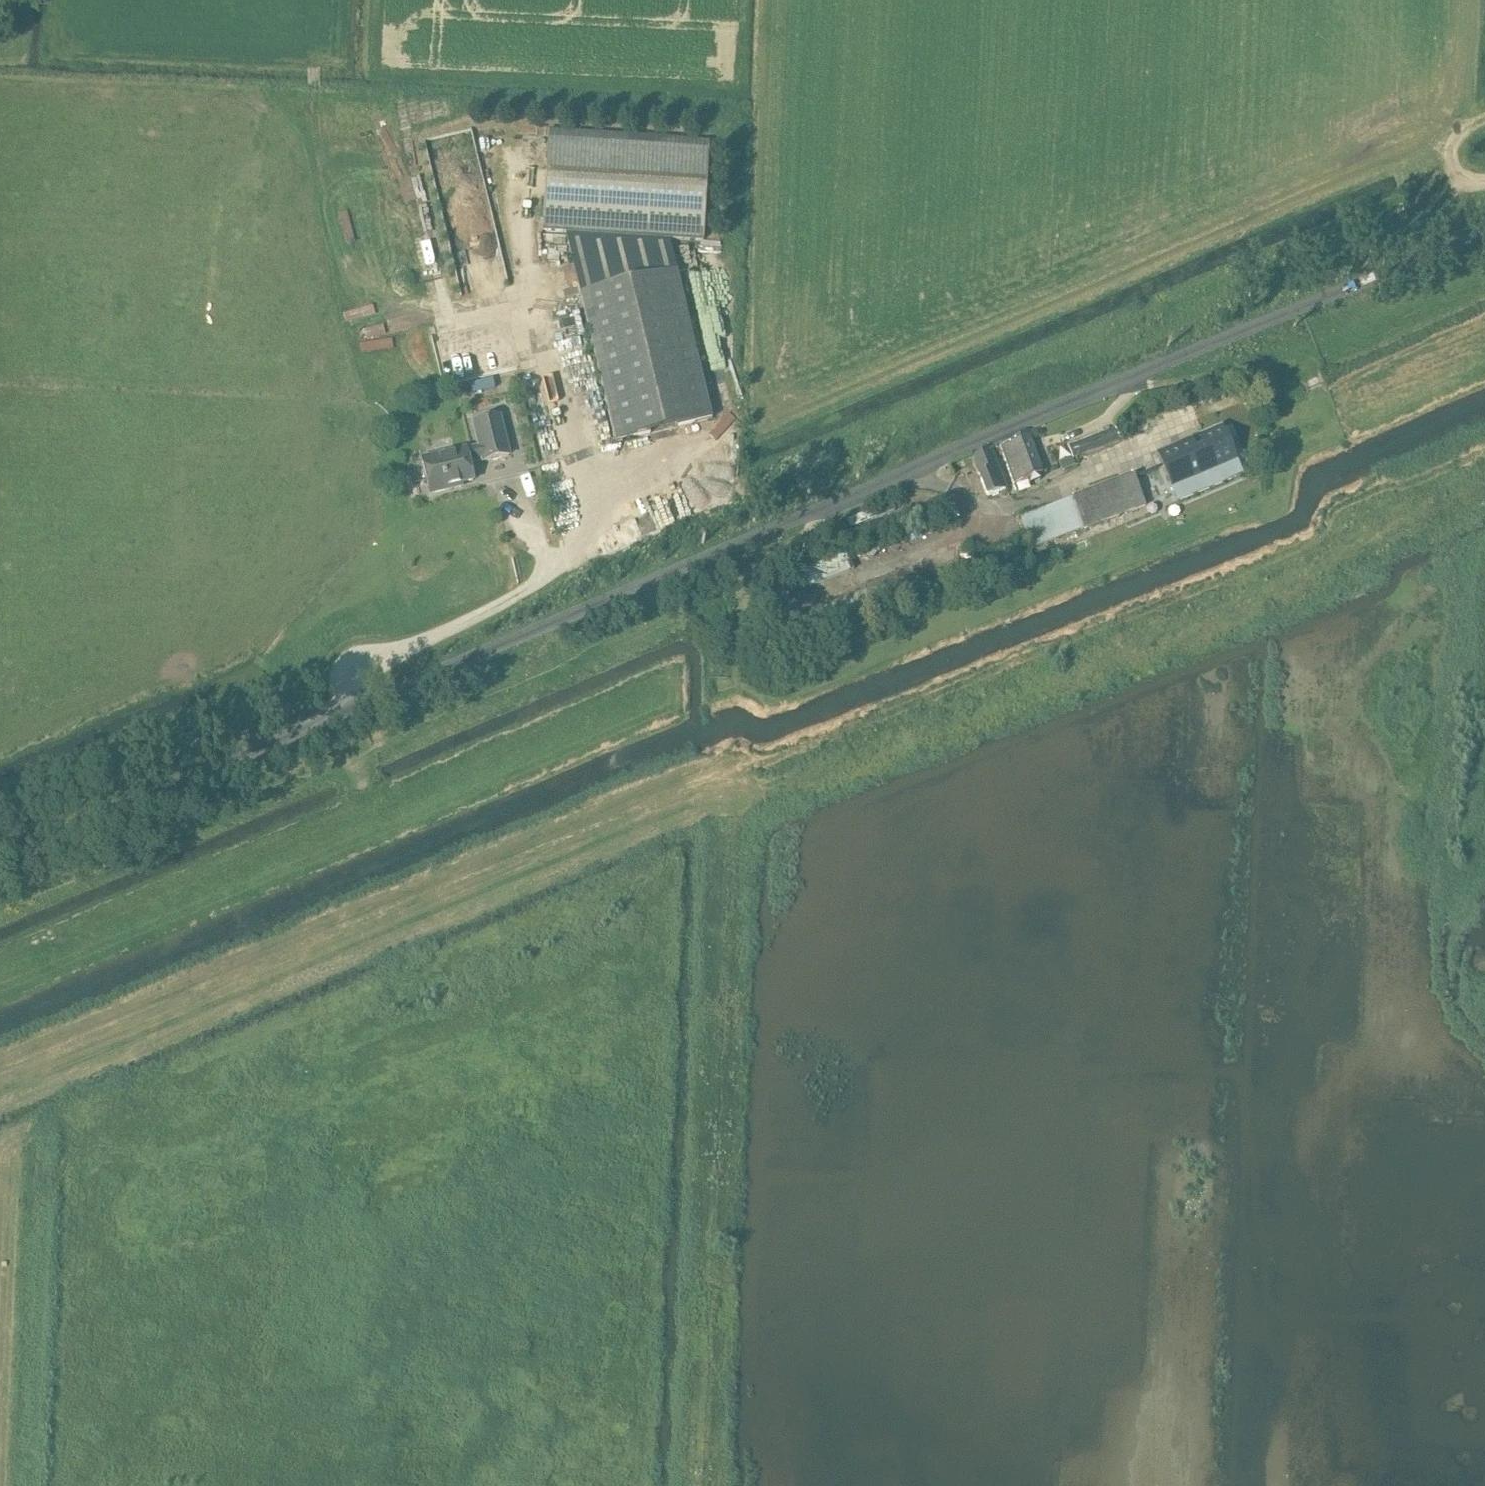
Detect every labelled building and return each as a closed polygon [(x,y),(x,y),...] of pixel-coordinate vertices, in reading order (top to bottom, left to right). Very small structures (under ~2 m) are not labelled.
[(710,140),(549,131),(543,231),(704,241),(710,140)] [(677,271),(580,294),(615,441),(713,418),(677,271)] [(479,447),(466,450),(466,449),(422,459),(430,494),(449,490),(449,486),(473,481),(469,463),(482,460),(483,462),(509,456),(499,417),(473,423),(479,447)] [(1073,459),(1120,442),(1115,428),(1067,446),(1070,453),(1061,456),(1066,470),(1076,467),(1073,459)] [(1184,443),(1158,455),(1175,494),(1192,487),(1190,481),(1218,469),(1236,462),(1221,428),(1193,440),(1189,441),(1184,443)] [(1042,474),(1027,433),(999,444),(1014,485),(1042,474)] [(972,455),(976,466),(987,494),(1003,488),(989,449),(972,455)] [(1084,526),(1073,497),(1021,517),(1032,546),(1084,526)]
